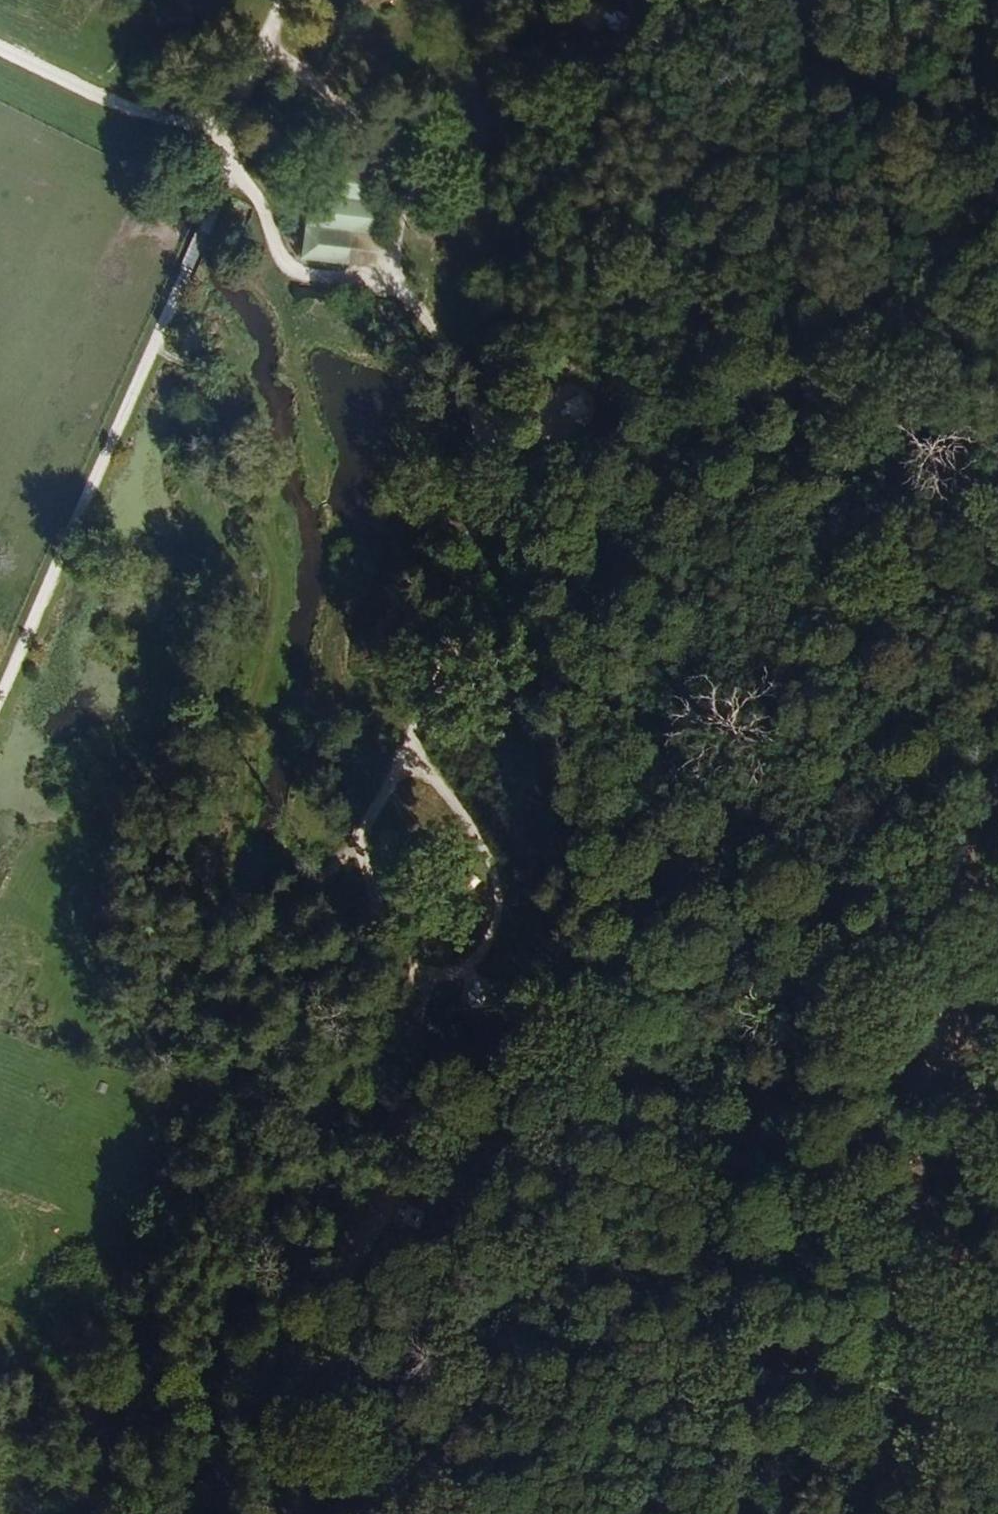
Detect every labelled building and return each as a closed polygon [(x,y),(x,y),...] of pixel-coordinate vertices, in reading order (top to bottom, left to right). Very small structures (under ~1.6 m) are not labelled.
[(372,200),(376,169),(344,165),(340,201),(310,198),(303,260),(350,265),(352,248),(380,251),(386,201),(372,200)]
